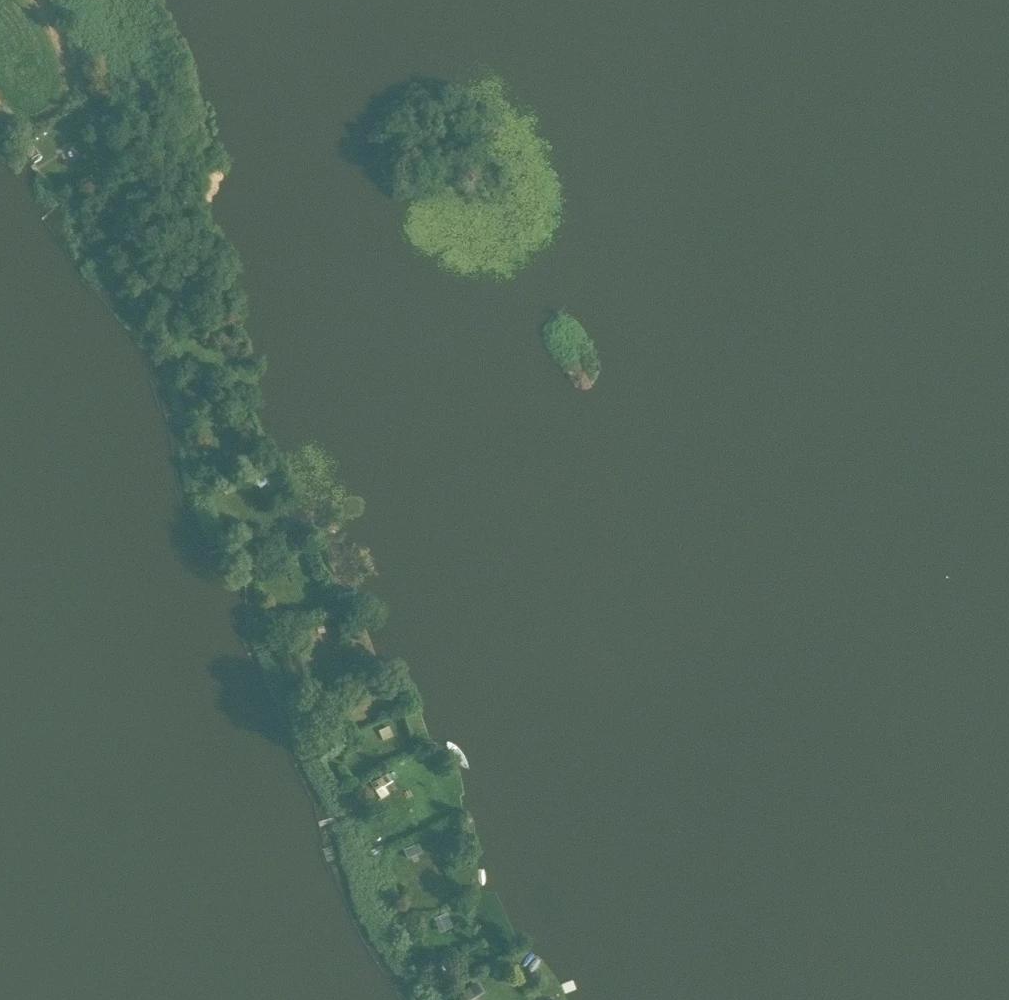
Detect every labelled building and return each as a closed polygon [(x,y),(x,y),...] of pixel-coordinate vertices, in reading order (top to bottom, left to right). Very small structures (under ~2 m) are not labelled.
[(91,177),(80,184),(87,194),(98,187),(91,177)] [(257,476),(264,486),(274,479),(267,470),(257,476)] [(296,636),(301,651),(314,646),(309,632),(296,636)] [(381,732),(385,740),(394,736),(390,728),(381,732)] [(394,783),(389,775),(372,785),(382,801),(390,796),(386,788),(394,783)] [(405,852),(408,860),(421,854),(418,847),(405,852)] [(471,904),(460,909),(464,919),(475,914),(471,904)] [(463,991),(467,999),(481,991),(476,983),(463,991)]
